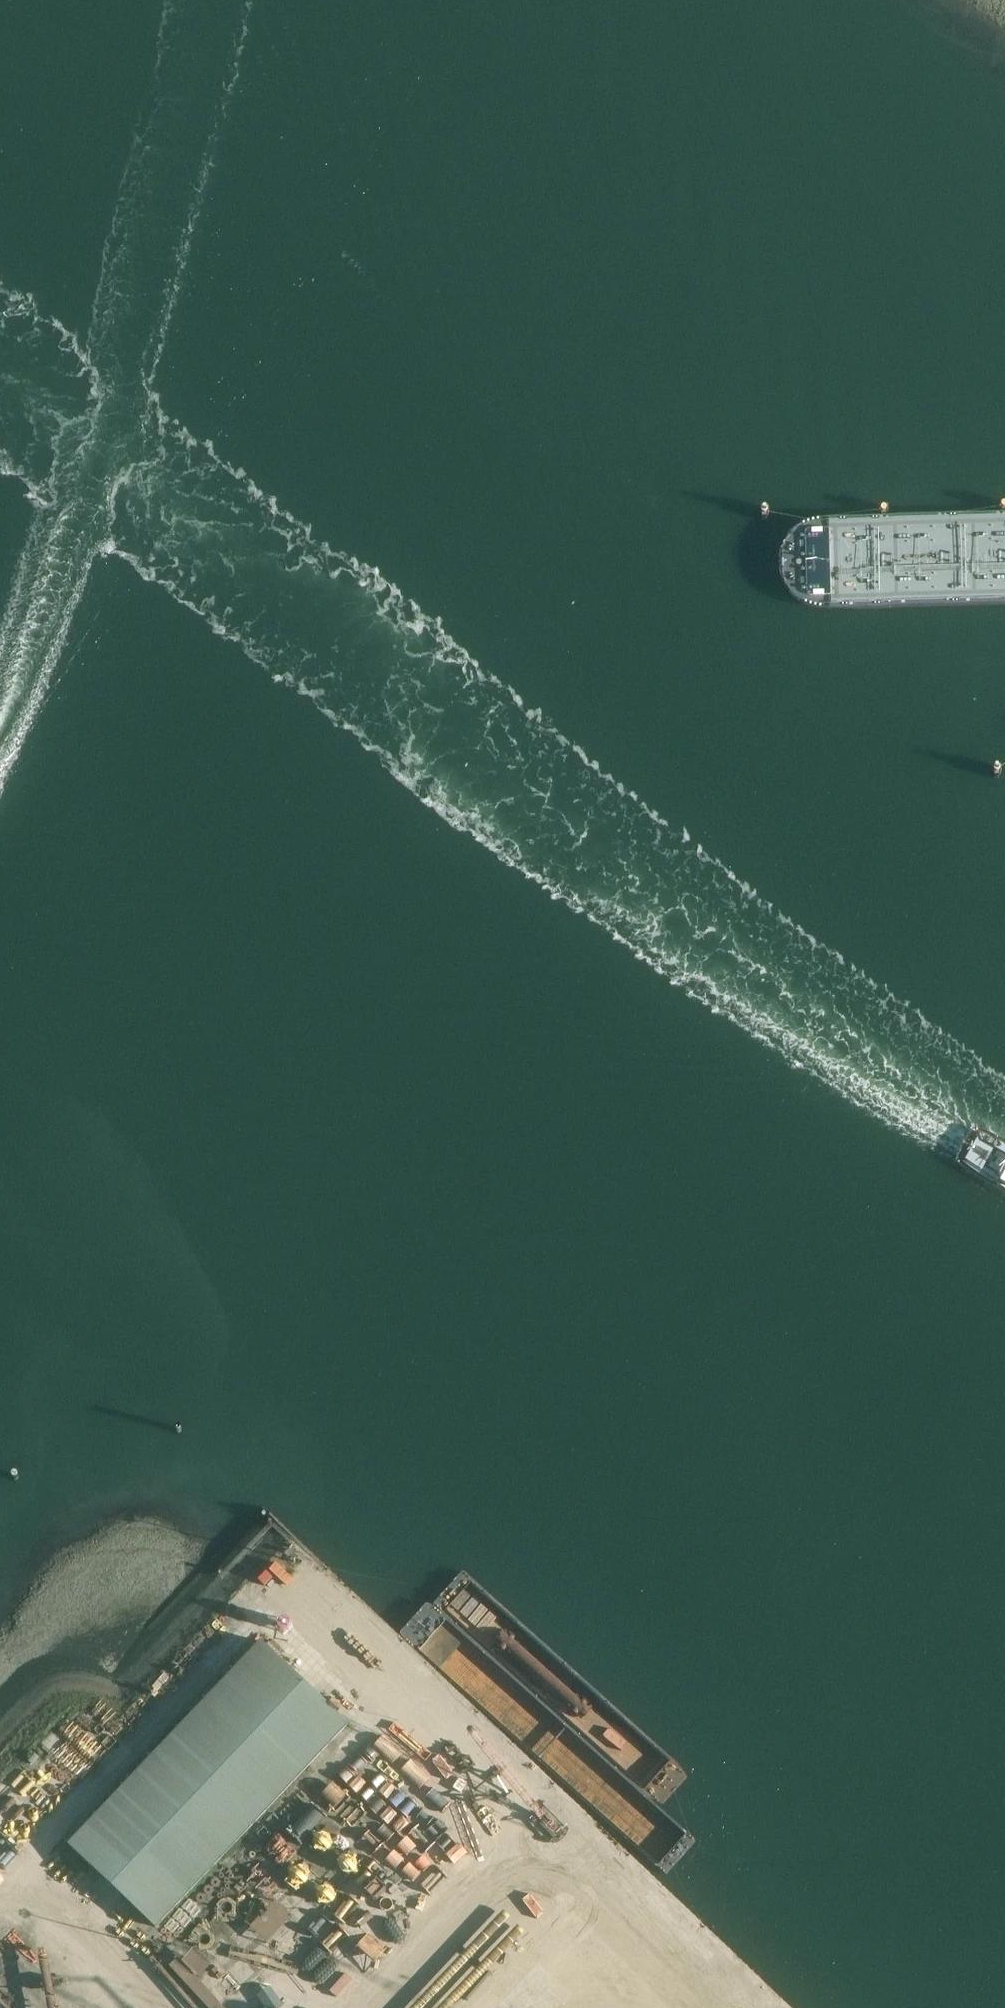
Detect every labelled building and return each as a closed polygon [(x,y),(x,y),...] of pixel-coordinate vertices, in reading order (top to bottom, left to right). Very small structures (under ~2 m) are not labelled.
[(155,1927),(347,1724),(260,1641),(68,1844),(155,1927)] [(273,1856),(258,1866),(266,1879),(281,1869),(273,1856)] [(349,1864),(338,1874),(364,1901),(375,1891),(349,1864)] [(301,1885),(290,1897),(312,1919),(337,1893),(322,1878),(309,1893),(301,1885)] [(504,1910),(497,1918),(516,1933),(523,1925),(504,1910)] [(0,1988),(0,2007),(32,2007),(42,1997),(16,1972),(0,1988)]
